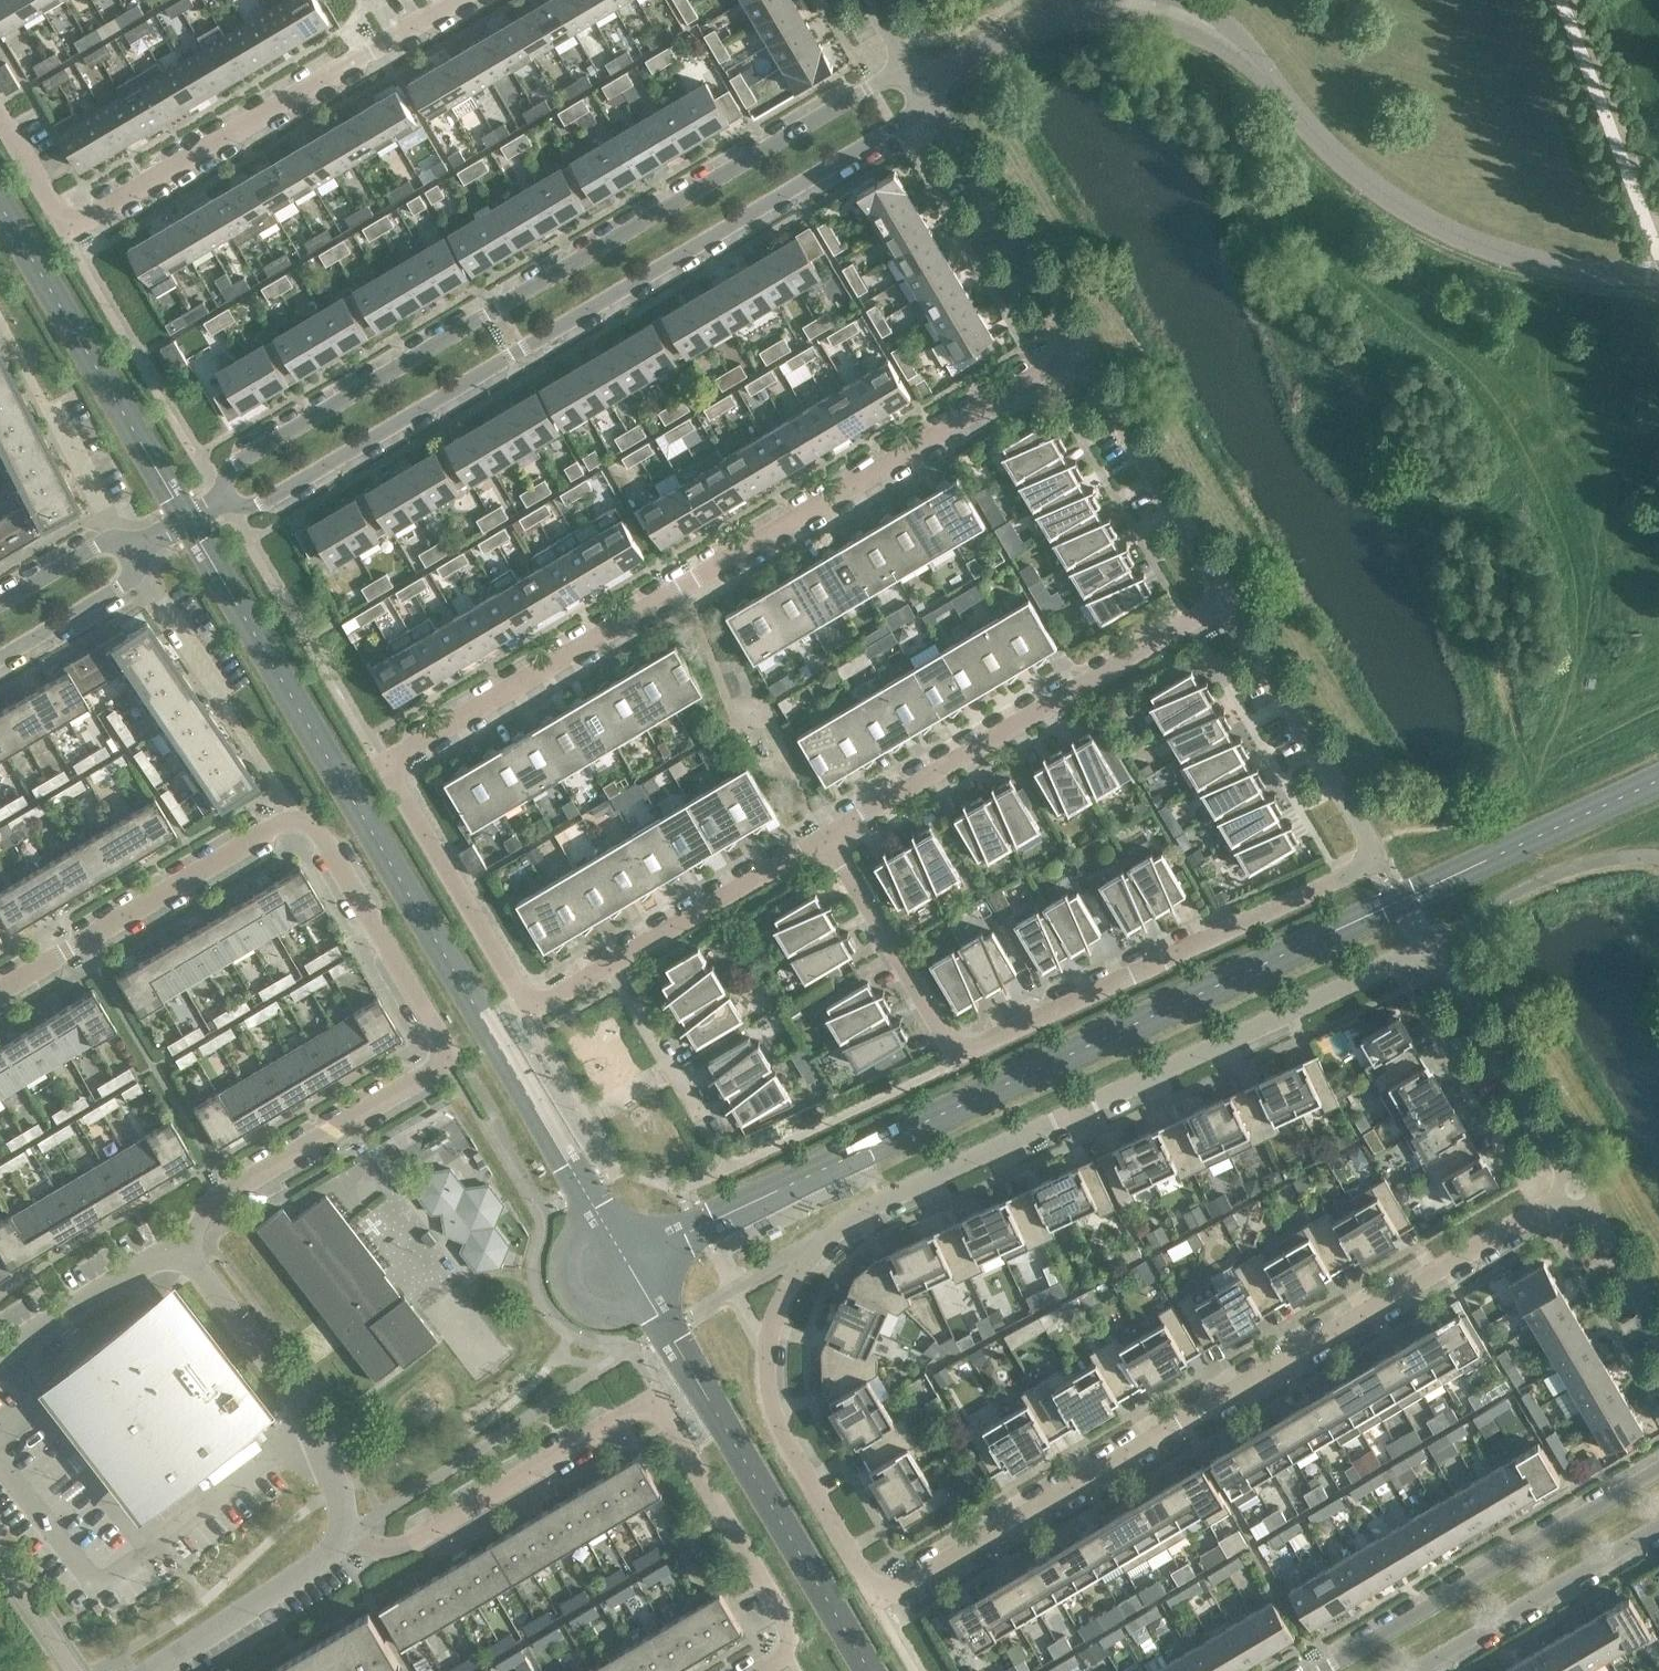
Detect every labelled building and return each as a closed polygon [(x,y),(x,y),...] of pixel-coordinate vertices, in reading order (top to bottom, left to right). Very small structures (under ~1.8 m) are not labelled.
[(10,0),(0,0),(0,31),(5,39),(6,39),(3,34),(23,22),(10,0)] [(38,0),(10,0),(23,22),(44,10),(38,0)] [(44,10),(60,0),(38,0),(44,10)] [(192,0),(179,0),(177,1),(183,11),(194,4),(192,0)] [(288,0),(285,0),(266,11),(286,44),(307,35),(308,34),(288,0)] [(308,34),(309,33),(328,19),(317,0),(288,0),(308,34)] [(555,0),(549,0),(534,11),(554,44),(574,32),(555,0)] [(583,0),(555,0),(574,32),(595,20),(583,0)] [(611,0),(583,0),(595,20),(615,8),(611,0)] [(680,9),(690,3),(689,0),(675,0),(680,9)] [(794,0),(745,0),(744,0),(757,22),(794,0)] [(807,22),(794,0),(757,22),(770,44),(807,22)] [(183,11),(177,1),(166,7),(172,17),(183,11)] [(138,3),(127,10),(133,20),(144,13),(138,3)] [(698,16),(690,3),(680,9),(688,22),(698,16)] [(133,20),(127,10),(116,16),(122,26),(133,20)] [(286,44),(266,11),(246,23),(267,58),(268,58),(286,44)] [(554,44),(534,11),(513,20),(512,21),(533,57),(554,44)] [(153,29),(147,19),(136,25),(142,35),(153,29)] [(533,57),(512,21),(511,22),(493,35),(513,69),(533,57)] [(820,43),(807,22),(770,44),(783,65),(820,43)] [(267,58),(246,23),(225,35),(245,68),(266,59),(267,58)] [(142,35),(136,25),(125,32),(131,42),(142,35)] [(669,25),(658,32),(663,42),(674,35),(669,25)] [(97,28),(86,34),(92,44),(103,38),(97,28)] [(715,29),(705,35),(712,48),(723,42),(715,29)] [(663,42),(658,32),(647,38),(653,48),(663,42)] [(92,44),(86,34),(75,41),(81,50),(92,44)] [(245,68),(225,35),(205,47),(226,83),(227,82),(245,68)] [(513,69),(493,35),(472,45),(471,45),(492,81),(513,69)] [(731,56),(723,42),(712,48),(720,62),(731,56)] [(112,53),(106,43),(95,50),(101,60),(112,53)] [(833,66),(820,43),(783,65),(799,93),(819,81),(816,77),(833,66)] [(492,81),(471,45),(470,46),(452,60),(472,93),(492,81)] [(677,58),(670,46),(658,53),(665,65),(677,58)] [(226,83),(205,47),(184,59),(204,93),(225,84),(226,83)] [(101,60),(95,50),(84,56),(90,66),(101,60)] [(627,50),(616,56),(622,66),(633,60),(627,50)] [(56,52),(45,58),(51,68),(62,62),(56,52)] [(665,65),(658,53),(645,60),(653,73),(665,65)] [(622,66),(616,56),(606,63),(611,73),(622,66)] [(51,68),(45,58),(34,65),(40,75),(51,68)] [(204,93),(184,59),(164,72),(185,107),(186,106),(204,93)] [(472,93),(452,60),(431,69),(430,70),(451,105),(472,93)] [(0,66),(0,83),(7,94),(20,86),(6,62),(0,66)] [(158,62),(138,75),(163,117),(184,108),(185,107),(164,72),(158,62)] [(71,78),(65,68),(54,74),(60,84),(71,78)] [(451,105),(430,70),(429,70),(410,85),(430,119),(432,118),(431,117),(451,105)] [(634,84),(627,71),(614,79),(622,91),(634,84)] [(741,72),(730,78),(738,92),(749,86),(741,72)] [(60,84),(54,74),(43,81),(49,91),(60,84)] [(586,74),(575,81),(581,91),(592,84),(586,74)] [(163,117),(138,75),(117,87),(123,96),(144,132),(145,131),(163,117)] [(622,91),(614,79),(602,86),(609,98),(622,91)] [(581,91),(575,81),(564,87),(570,97),(581,91)] [(706,82),(683,96),(705,133),(729,119),(730,121),(743,114),(740,110),(741,109),(729,90),(716,98),(706,82)] [(757,99),(749,86),(738,92),(746,105),(757,99)] [(377,101),(376,102),(397,137),(417,125),(418,126),(419,126),(399,91),(377,101)] [(144,132),(123,96),(102,108),(122,142),(142,132),(144,132)] [(705,133),(683,96),(662,109),(683,146),(705,133)] [(590,110),(583,97),(570,105),(578,117),(590,110)] [(545,99),(534,105),(540,115),(551,108),(545,99)] [(397,137),(376,102),(375,103),(357,116),(376,149),(397,137)] [(540,115),(534,105),(523,112),(529,121),(540,115)] [(578,117),(570,105),(558,112),(565,124),(578,117)] [(122,142),(102,108),(82,120),(103,156),(104,155),(122,142)] [(683,146),(662,109),(640,122),(662,159),(683,146)] [(55,124),(58,128),(80,166),(101,157),(103,156),(82,120),(76,111),(55,124)] [(376,149),(357,116),(336,125),(335,126),(356,162),(376,149)] [(662,159),(640,122),(618,135),(640,172),(662,159)] [(504,123),(493,129),(499,139),(510,133),(504,123)] [(356,162),(335,126),(334,127),(316,141),(335,174),(356,162)] [(499,139),(493,129),(482,136),(488,146),(499,139)] [(533,144),(526,131),(513,139),(520,151),(533,144)] [(640,172),(618,135),(596,148),(618,185),(640,172)] [(520,151),(513,139),(501,146),(508,158),(520,151)] [(335,174),(316,141),(295,150),(294,151),(315,186),(335,174)] [(618,185),(596,148),(574,161),(584,177),(570,185),(582,206),(584,205),(585,207),(596,201),(594,199),(618,185)] [(460,149),(448,156),(454,166),(465,159),(460,149)] [(315,186),(294,151),(293,151),(275,165),(294,198),(315,186)] [(489,169),(482,157),(470,164),(477,177),(489,169)] [(448,169),(443,159),(432,166),(437,176),(448,169)] [(584,177),(574,161),(539,182),(560,219),(582,206),(570,185),(584,177)] [(477,177),(470,164),(457,172),(465,184),(477,177)] [(294,198),(275,165),(254,174),(253,175),(274,210),(294,198)] [(855,188),(871,214),(908,192),(895,171),(878,181),(875,176),(855,188)] [(279,219),(274,210),(253,175),(251,176),(233,189),(259,232),(279,219)] [(409,179),(398,186),(404,196),(415,189),(409,179)] [(560,219),(539,182),(517,195),(539,232),(560,219)] [(445,196),(438,183),(425,191),(432,203),(445,196)] [(404,196),(398,186),(387,192),(393,202),(404,196)] [(259,232),(233,189),(213,198),(212,199),(233,235),(238,244),(259,232)] [(920,213),(908,192),(871,214),(883,235),(920,213)] [(420,194),(407,202),(414,214),(427,206),(420,194)] [(539,232),(517,195),(495,208),(517,244),(539,232)] [(233,235),(212,199),(210,200),(192,214),(212,247),(233,235)] [(368,204),(357,210),(363,220),(374,214),(368,204)] [(517,244),(495,208),(474,220),(495,257),(517,244)] [(363,220),(357,210),(346,217),(352,227),(363,220)] [(395,225),(387,213),(375,221),(382,233),(395,225)] [(932,233),(920,213),(883,235),(895,255),(932,233)] [(212,247),(192,214),(172,223),(171,224),(192,259),(212,247)] [(495,257),(474,220),(451,234),(473,271),(495,257)] [(382,233),(375,221),(363,228),(370,240),(382,233)] [(829,221),(818,227),(826,241),(837,234),(829,221)] [(192,259),(171,224),(169,224),(151,238),(171,271),(192,259)] [(799,237),(775,251),(797,288),(820,274),(811,259),(824,251),(813,231),(812,231),(810,227),(797,234),(799,237)] [(327,228),(316,235),(322,244),(333,238),(327,228)] [(944,254),(932,233),(895,255),(907,276),(944,254)] [(845,248),(837,234),(826,241),(834,254),(845,248)] [(322,244),(316,235),(305,241),(311,251),(322,244)] [(445,237),(422,251),(444,288),(467,274),(445,237)] [(171,271),(151,238),(129,248),(156,295),(178,283),(171,271)] [(351,251),(344,239),(332,246),(339,258),(351,251)] [(339,258),(332,246),(319,254),(326,266),(339,258)] [(444,288),(422,251),(401,264),(422,300),(444,288)] [(797,288),(775,251),(753,264),(775,301),(797,288)] [(286,252),(275,259),(281,269),(292,262),(286,252)] [(957,274),(944,254),(907,276),(919,296),(957,274)] [(281,269),(275,259),(264,265),(270,275),(281,269)] [(853,262),(842,268),(850,282),(861,275),(853,262)] [(422,300),(401,264),(379,276),(401,313),(422,300)] [(775,301),(753,264),(732,277),(754,313),(775,301)] [(293,285),(286,273),(274,281),(281,293),(293,285)] [(969,295),(957,274),(919,296),(932,317),(969,295)] [(869,289),(861,275),(850,282),(858,295),(869,289)] [(401,313),(379,276),(357,289),(367,306),(353,314),(365,334),(367,333),(369,336),(379,330),(377,327),(401,313)] [(245,277),(234,283),(239,293),(250,287),(245,277)] [(754,313),(732,277),(710,290),(732,327),(754,313)] [(281,293),(274,281),(261,288),(269,300),(281,293)] [(239,293),(234,283),(223,290),(229,300),(239,293)] [(367,306),(357,289),(321,311),(343,347),(365,334),(353,314),(367,306)] [(732,327),(710,290),(688,303),(710,340),(732,327)] [(981,315),(969,295),(932,317),(944,337),(981,315)] [(203,301),(193,308),(198,317),(209,311),(203,301)] [(710,340),(688,303),(664,317),(663,314),(652,320),(654,323),(652,324),(664,344),(678,336),(688,352),(710,340)] [(877,303),(867,309),(875,323),(885,317),(877,303)] [(236,319),(229,307),(217,315),(224,327),(236,319)] [(198,317),(193,308),(182,314),(187,324),(198,317)] [(343,347),(321,311),(299,324),(321,361),(343,347)] [(828,311),(815,319),(822,331),(835,323),(828,311)] [(224,327),(217,315),(204,322),(211,334),(224,327)] [(994,337),(981,315),(944,337),(956,357),(946,363),(953,374),(982,356),(976,347),(994,337)] [(893,330),(885,317),(875,323),(883,336),(893,330)] [(822,331),(815,319),(803,326),(810,338),(822,331)] [(861,330),(854,320),(841,328),(847,338),(861,330)] [(321,361),(299,324),(278,337),(287,353),(273,361),(286,382),(287,381),(289,383),(299,377),(298,375),(321,361)] [(664,344),(652,324),(630,337),(652,374),(688,352),(678,336),(664,344)] [(847,338),(841,328),(827,336),(834,346),(847,338)] [(287,353),(278,337),(242,358),(264,395),(286,382),(273,361),(287,353)] [(652,374),(630,337),(609,349),(631,386),(652,374)] [(784,337),(772,344),(779,356),(791,349),(784,337)] [(175,339),(161,347),(175,372),(189,364),(175,339)] [(779,356),(772,344),(759,352),(767,364),(779,356)] [(819,355),(813,344),(800,352),(806,363),(819,355)] [(902,344),(891,350),(899,364),(910,358),(902,344)] [(631,386),(609,349),(587,362),(609,399),(631,386)] [(806,363),(800,352),(786,360),(792,371),(806,363)] [(1,357),(0,358),(0,384),(12,378),(1,357)] [(264,395),(242,358),(219,371),(228,387),(215,395),(229,419),(242,411),(240,408),(264,395)] [(918,371),(910,358),(899,364),(907,377),(918,371)] [(889,360),(867,372),(889,409),(911,397),(889,360)] [(609,399),(587,362),(565,375),(587,412),(609,399)] [(740,363),(728,370),(735,383),(747,375),(740,363)] [(778,379),(771,369),(758,377),(764,387),(778,379)] [(735,383),(728,370),(715,378),(723,390),(735,383)] [(889,409),(867,372),(847,384),(869,422),(889,409)] [(587,412),(565,375),(543,389),(564,426),(587,412)] [(764,387),(758,377),(744,385),(751,395),(764,387)] [(12,378),(0,384),(0,411),(23,399),(12,378)] [(869,422),(847,384),(826,397),(848,434),(869,422)] [(537,392),(514,406),(536,443),(559,429),(537,392)] [(737,404),(731,393),(717,401),(723,412),(737,404)] [(683,397),(671,404),(678,417),(690,409),(683,397)] [(848,434),(826,397),(805,409),(827,446),(848,434)] [(23,399),(0,411),(0,438),(34,421),(23,399)] [(723,412),(717,401),(704,409),(710,420),(723,412)] [(678,417),(671,404),(658,412),(665,424),(678,417)] [(536,443),(514,406),(492,418),(514,455),(536,443)] [(827,446),(805,409),(784,421),(806,459),(827,446)] [(514,455),(492,418),(471,431),(493,468),(514,455)] [(696,428),(689,418),(676,426),(682,436),(696,428)] [(34,421),(0,438),(0,465),(45,442),(34,421)] [(806,459),(784,421),(764,433),(787,470),(806,459)] [(1017,477),(1021,475),(1021,474),(1061,450),(1062,451),(1067,448),(1060,437),(1055,440),(1052,435),(1060,431),(1059,430),(1051,433),(1044,421),(1003,445),(1008,453),(1001,455),(1002,457),(1005,456),(1017,477)] [(640,423),(627,430),(634,442),(647,435),(640,423)] [(682,436),(676,426),(662,434),(669,444),(682,436)] [(634,442),(627,430),(615,437),(622,450),(634,442)] [(493,468),(471,431),(447,445),(446,443),(435,449),(437,451),(435,452),(447,473),(461,465),(471,481),(493,468)] [(787,470),(764,433),(744,446),(766,483),(787,470)] [(56,463),(45,442),(0,465),(11,486),(56,463)] [(655,452),(648,442),(635,450),(641,460),(655,452)] [(766,483),(744,446),(723,458),(745,495),(766,483)] [(595,449),(583,456),(590,469),(603,461),(595,449)] [(641,460),(635,450),(621,458),(627,468),(641,460)] [(1021,474),(1021,475),(1025,481),(1018,484),(1019,485),(1022,484),(1034,505),(1038,503),(1078,479),(1079,479),(1084,476),(1077,465),(1072,468),(1069,463),(1077,460),(1076,458),(1068,462),(1062,451),(1061,450),(1021,474)] [(447,473),(435,452),(413,465),(435,502),(471,481),(461,465),(447,473)] [(745,495),(723,458),(702,470),(724,507),(745,495)] [(584,472),(577,460),(564,467),(572,479),(584,472)] [(67,484),(56,463),(11,486),(21,506),(22,507),(67,484)] [(435,502),(413,465),(391,478),(413,515),(435,502)] [(724,507),(702,470),(682,482),(704,519),(724,507)] [(413,515),(391,478),(368,492),(366,490),(356,496),(357,499),(356,500),(368,520),(382,512),(391,528),(413,515)] [(594,488),(588,478),(574,486),(581,496),(594,488)] [(940,488),(928,495),(956,543),(985,525),(957,478),(947,484),(943,481),(945,479),(944,478),(936,486),(937,487),(938,486),(940,488)] [(545,479),(533,486),(540,498),(552,491),(545,479)] [(1038,503),(1042,510),(1035,512),(1036,514),(1039,513),(1051,534),(1055,532),(1054,531),(1095,507),(1096,508),(1100,505),(1094,494),(1089,497),(1086,492),(1094,488),(1093,487),(1085,491),(1079,479),(1078,479),(1038,503)] [(704,519),(682,482),(661,494),(683,532),(704,519)] [(67,484),(22,507),(21,506),(0,518),(0,558),(37,536),(60,523),(57,518),(78,507),(67,484)] [(986,485),(974,492),(977,498),(990,490),(986,485)] [(540,498),(533,486),(520,494),(527,506),(540,498)] [(581,496),(574,486),(561,494),(567,504),(581,496)] [(992,492),(979,499),(985,510),(998,502),(992,492)] [(683,532),(661,494),(640,507),(662,544),(683,532)] [(911,505),(899,512),(927,560),(956,543),(928,495),(918,501),(915,498),(917,495),(916,494),(908,503),(909,504),(909,503),(911,505)] [(368,520),(356,500),(334,512),(356,549),(391,528),(382,512),(368,520)] [(553,513),(547,502),(533,510),(540,521),(553,513)] [(502,505),(489,512),(496,524),(509,517),(502,505)] [(595,519),(601,530),(623,567),(644,555),(622,517),(622,518),(615,506),(595,519)] [(1054,531),(1055,532),(1059,538),(1052,541),(1053,542),(1055,541),(1068,563),(1072,560),(1071,560),(1112,536),(1117,533),(1111,522),(1106,525),(1103,520),(1111,517),(1110,516),(1102,519),(1096,508),(1095,507),(1054,531)] [(540,521),(533,510),(520,518),(526,529),(540,521)] [(883,522),(871,529),(899,577),(927,560),(899,512),(889,518),(886,515),(888,512),(887,511),(879,520),(880,521),(881,520),(883,522)] [(356,549),(334,512),(310,526),(309,524),(296,532),(310,555),(324,547),(333,563),(356,549)] [(496,524),(489,512),(477,519),(484,531),(496,524)] [(601,530),(594,519),(574,531),(602,580),(623,567),(601,530)] [(511,537),(505,527),(492,535),(498,545),(511,537)] [(854,539),(842,546),(870,594),(899,577),(871,529),(861,535),(858,532),(860,529),(859,528),(851,537),(852,538),(852,537),(854,539)] [(602,580),(574,531),(553,543),(582,592),(602,580)] [(1014,532),(1002,540),(1011,555),(1023,548),(1014,532)] [(498,545),(492,535),(478,543),(484,553),(498,545)] [(1071,560),(1072,560),(1076,567),(1069,570),(1070,571),(1072,570),(1085,591),(1089,589),(1088,588),(1129,564),(1129,565),(1134,562),(1128,551),(1123,554),(1120,549),(1128,545),(1127,544),(1119,548),(1112,536),(1071,560)] [(444,539),(431,546),(438,558),(451,551),(444,539)] [(582,592),(553,543),(532,556),(539,567),(561,604),(582,592)] [(438,558),(431,546),(419,554),(426,566),(438,558)] [(825,556),(813,563),(841,611),(870,594),(842,546),(832,552),(829,549),(831,546),(830,546),(822,554),(823,555),(823,554),(825,556)] [(470,562),(464,551),(451,559),(457,570),(470,562)] [(457,570),(451,559),(437,567),(443,578),(457,570)] [(796,573),(784,580),(813,628),(841,611),(813,563),(803,569),(800,566),(802,563),(801,562),(793,571),(794,572),(795,571),(796,573)] [(1031,563),(1019,570),(1027,585),(1039,578),(1031,563)] [(979,564),(972,568),(976,576),(984,572),(979,564)] [(1088,588),(1089,589),(1092,595),(1086,598),(1087,599),(1089,598),(1102,620),(1151,590),(1145,579),(1140,582),(1137,577),(1145,574),(1144,573),(1136,576),(1129,565),(1129,564),(1088,588)] [(561,604),(539,567),(518,579),(540,616),(561,604)] [(491,580),(498,591),(520,629),(540,616),(518,579),(511,568),(491,580)] [(386,573),(374,580),(381,592),(394,585),(386,573)] [(429,586),(423,575),(409,583),(416,594),(429,586)] [(768,590),(756,597),(784,645),(813,628),(784,580),(775,586),(771,583),(774,580),(773,579),(765,588),(766,589),(766,588),(768,590)] [(381,592),(374,580),(362,588),(369,600),(381,592)] [(416,594),(409,583),(396,591),(402,602),(416,594)] [(1057,590),(1038,602),(1046,616),(1065,604),(1057,590)] [(520,629),(498,591),(477,604),(499,641),(520,629)] [(962,592),(951,598),(958,610),(969,603),(962,592)] [(739,607),(726,615),(754,662),(784,645),(756,597),(746,603),(743,600),(745,597),(744,596),(736,605),(737,606),(737,605),(739,607)] [(1029,599),(999,616),(1028,664),(1037,658),(1041,661),(1038,664),(1039,665),(1047,656),(1046,655),(1046,656),(1044,654),(1057,646),(1029,599)] [(388,610),(382,600),(368,608),(375,618),(388,610)] [(916,605),(919,610),(926,606),(923,601),(916,605)] [(499,641),(477,604),(456,616),(478,653),(499,641)] [(375,618),(368,608),(355,616),(361,626),(375,618)] [(898,608),(885,616),(892,628),(905,621),(898,608)] [(933,609),(923,615),(929,624),(935,621),(936,615),(933,609)] [(478,653),(456,616),(436,628),(458,665),(478,653)] [(1028,664),(999,616),(971,633),(999,681),(1009,675),(1012,678),(1010,681),(1011,682),(1019,673),(1018,672),(1017,673),(1016,671),(1028,664)] [(429,617),(409,629),(437,677),(458,665),(436,628),(429,617)] [(63,666),(66,671),(67,671),(81,695),(82,694),(120,672),(119,670),(160,642),(146,621),(126,635),(123,630),(63,666)] [(884,622),(873,629),(877,637),(889,630),(884,622)] [(902,625),(892,631),(898,640),(904,637),(905,631),(902,625)] [(437,677),(409,629),(388,641),(395,652),(417,690),(437,677)] [(999,681),(971,633),(942,650),(970,698),(980,692),(983,695),(981,697),(982,698),(990,690),(989,689),(989,690),(987,688),(999,681)] [(879,638),(869,644),(875,654),(884,648),(879,638)] [(174,662),(160,642),(119,670),(120,672),(132,690),(174,662)] [(658,655),(646,662),(674,710),(704,692),(676,645),(665,651),(662,648),(664,645),(663,645),(655,653),(656,654),(656,653),(658,655)] [(970,698),(942,650),(914,667),(942,715),(952,709),(955,712),(953,714),(954,715),(962,707),(961,706),(960,706),(959,705),(970,698)] [(417,690),(395,652),(373,665),(395,702),(417,690)] [(848,660),(836,667),(843,678),(851,674),(852,667),(848,660)] [(629,672),(617,679),(646,727),(674,710),(646,662),(636,668),(633,665),(635,662),(634,661),(626,670),(627,671),(628,670),(629,672)] [(187,682),(174,662),(132,690),(145,710),(187,682)] [(798,668),(804,678),(811,674),(805,664),(798,668)] [(942,715),(914,667),(885,684),(913,732),(923,726),(926,729),(924,732),(925,733),(933,724),(932,723),(931,724),(929,722),(942,715)] [(1165,726),(1169,724),(1209,700),(1210,700),(1215,697),(1208,686),(1203,689),(1200,684),(1208,681),(1207,679),(1199,683),(1192,670),(1151,694),(1156,702),(1149,705),(1150,706),(1153,705),(1165,726)] [(67,671),(66,671),(46,683),(66,717),(86,705),(87,707),(89,706),(82,694),(81,695),(67,671)] [(601,689),(589,696),(617,744),(646,727),(617,679),(608,685),(604,682),(607,679),(606,678),(598,687),(599,688),(599,687),(601,689)] [(782,678),(769,686),(775,696),(789,688),(782,678)] [(201,701),(187,682),(145,710),(159,730),(201,701)] [(66,717),(46,683),(26,695),(25,694),(46,729),(66,717)] [(913,732),(885,684),(856,701),(884,749),(894,743),(897,746),(895,748),(896,749),(904,741),(903,740),(903,741),(901,739),(913,732)] [(46,729),(25,694),(24,694),(25,696),(5,707),(25,742),(46,729)] [(572,706),(560,713),(588,761),(617,744),(589,696),(579,702),(576,699),(578,696),(577,695),(569,704),(570,705),(571,704),(572,706)] [(789,696),(779,701),(785,711),(791,708),(793,701),(789,696)] [(1169,724),(1173,731),(1166,733),(1167,735),(1170,734),(1182,755),(1186,753),(1186,752),(1226,728),(1227,729),(1232,726),(1225,715),(1220,718),(1217,713),(1225,709),(1224,708),(1216,712),(1210,700),(1209,700),(1169,724)] [(214,721),(201,701),(159,730),(172,750),(214,721)] [(884,749),(856,701),(828,718),(856,766),(865,760),(869,763),(867,765),(868,766),(876,758),(875,757),(874,758),(872,756),(884,749)] [(5,707),(0,710),(0,746),(5,754),(25,742),(5,707)] [(114,709),(106,714),(117,730),(125,724),(114,709)] [(543,723),(531,730),(560,778),(588,761),(560,713),(550,719),(547,716),(549,713),(548,712),(540,721),(541,722),(541,721),(543,723)] [(856,766),(828,718),(798,736),(826,783),(837,777),(840,780),(838,782),(839,783),(847,775),(846,774),(844,773),(856,766)] [(227,741),(214,721),(172,750),(186,769),(227,741)] [(135,739),(125,724),(117,730),(127,745),(135,739)] [(1186,752),(1186,753),(1190,759),(1183,762),(1184,763),(1186,762),(1199,784),(1203,781),(1202,781),(1243,757),(1244,757),(1248,754),(1242,743),(1237,746),(1234,741),(1242,738),(1241,737),(1233,740),(1227,729),(1226,728),(1186,752)] [(515,740),(503,747),(531,795),(560,778),(531,730),(522,736),(518,733),(521,730),(520,729),(511,738),(512,739),(513,738),(515,740)] [(1076,746),(1065,752),(1064,753),(1088,793),(1089,793),(1095,789),(1098,796),(1099,795),(1098,793),(1119,780),(1090,731),(1079,737),(1082,742),(1077,745),(1074,737),(1072,738),(1076,746)] [(665,739),(657,744),(664,755),(671,751),(665,739)] [(241,761),(227,741),(186,769),(199,789),(241,761)] [(706,743),(698,748),(705,761),(714,756),(706,743)] [(104,745),(88,755),(93,763),(109,754),(104,745)] [(486,757),(474,764),(502,812),(531,795),(503,747),(493,753),(490,750),(492,747),(491,746),(483,755),(484,756),(484,755),(486,757)] [(1091,797),(1089,793),(1088,793),(1064,753),(1065,752),(1062,747),(1051,754),(1053,759),(1049,762),(1045,754),(1044,755),(1047,763),(1035,770),(1059,811),(1066,806),(1069,813),(1071,812),(1069,809),(1091,797)] [(141,748),(133,754),(143,769),(151,764),(141,748)] [(126,763),(121,754),(105,764),(110,772),(126,763)] [(93,763),(88,755),(73,764),(78,772),(93,763)] [(1202,781),(1203,781),(1207,788),(1200,791),(1201,792),(1203,791),(1216,812),(1220,810),(1219,809),(1260,785),(1260,786),(1265,783),(1259,772),(1254,775),(1251,770),(1259,766),(1258,765),(1250,769),(1244,757),(1243,757),(1202,781)] [(255,781),(241,761),(199,789),(213,810),(255,781)] [(1150,762),(1138,770),(1142,777),(1155,770),(1150,762)] [(473,829),(502,812),(474,764),(465,770),(461,766),(463,764),(462,763),(454,772),(455,773),(456,772),(458,774),(445,782),(473,829)] [(110,772),(105,764),(90,773),(95,781),(110,772)] [(162,779),(151,764),(143,769),(154,784),(162,779)] [(747,766),(718,783),(746,831),(756,825),(759,828),(757,831),(758,832),(766,823),(765,822),(764,823),(763,821),(776,813),(747,766)] [(63,770),(47,779),(52,787),(68,778),(63,770)] [(653,774),(640,782),(647,794),(660,786),(653,774)] [(996,793),(985,800),(984,800),(1008,841),(1009,840),(1015,837),(1018,843),(1019,843),(1018,840),(1039,827),(1010,778),(999,785),(1002,789),(997,792),(994,785),(992,785),(996,793)] [(52,787),(47,779),(32,788),(37,797),(52,787)] [(85,787),(80,779),(64,788),(69,796),(85,787)] [(615,779),(603,785),(610,797),(622,790),(615,779)] [(746,831),(718,783),(689,800),(717,848),(727,842),(730,845),(728,847),(729,848),(737,840),(736,839),(736,840),(734,838),(746,831)] [(1219,809),(1220,810),(1224,816),(1217,819),(1218,820),(1220,819),(1233,841),(1237,839),(1236,838),(1277,814),(1282,811),(1276,800),(1271,803),(1268,798),(1276,795),(1275,794),(1267,797),(1260,786),(1260,785),(1219,809)] [(69,796),(64,788),(49,797),(53,806),(69,796)] [(168,788),(160,793),(170,809),(178,803),(168,788)] [(626,789),(614,796),(621,808),(633,801),(626,789)] [(1160,793),(1151,798),(1156,807),(1165,802),(1160,793)] [(22,794),(6,803),(11,812),(27,802),(22,794)] [(1011,844),(1009,840),(1008,841),(984,800),(985,800),(982,795),(971,801),(974,806),(969,809),(965,801),(964,802),(967,810),(955,818),(979,858),(987,854),(989,860),(991,860),(989,857),(1011,844)] [(176,834),(154,797),(153,798),(154,799),(134,811),(154,845),(174,834),(175,835),(176,834)] [(571,798),(561,805),(569,817),(579,811),(571,798)] [(610,798),(591,809),(596,818),(607,811),(611,817),(619,813),(610,798)] [(717,848),(689,800),(661,817),(689,865),(698,859),(702,862),(700,864),(701,865),(709,857),(708,856),(707,856),(705,855),(717,848)] [(6,803),(0,807),(0,818),(11,812),(6,803)] [(44,811),(39,803),(23,812),(28,821),(44,811)] [(189,818),(178,803),(170,809),(181,824),(189,818)] [(1165,806),(1160,809),(1164,815),(1168,812),(1165,806)] [(154,845),(134,811),(113,823),(134,859),(135,858),(134,857),(154,845)] [(28,821),(23,812),(7,822),(12,830),(28,821)] [(1236,838),(1237,839),(1240,845),(1234,848),(1235,849),(1237,848),(1250,869),(1299,840),(1293,829),(1288,832),(1285,827),(1293,823),(1292,822),(1284,826),(1277,814),(1236,838)] [(543,815),(533,821),(540,834),(550,828),(543,815)] [(689,865),(661,817),(632,834),(660,882),(670,876),(673,879),(671,881),(672,882),(680,874),(679,873),(677,872),(689,865)] [(134,859),(113,823),(93,836),(113,870),(133,858),(133,859),(134,859)] [(916,840),(905,847),(904,848),(928,888),(929,888),(935,884),(938,891),(939,890),(938,887),(960,875),(930,825),(919,832),(922,837),(917,840),(914,832),(912,832),(916,840)] [(562,830),(555,834),(563,847),(570,843),(562,830)] [(514,834),(504,841),(510,851),(521,845),(514,834)] [(660,882),(632,834),(603,851),(631,899),(641,893),(644,896),(642,899),(643,900),(651,891),(650,890),(650,891),(648,889),(660,882)] [(113,870),(93,836),(72,848),(93,883),(94,883),(93,882),(113,870)] [(931,892),(929,888),(928,888),(904,848),(905,847),(902,842),(891,849),(894,854),(889,857),(885,849),(884,849),(887,857),(875,865),(899,906),(907,901),(909,907),(911,907),(910,904),(931,892)] [(473,844),(460,852),(474,876),(487,867),(473,844)] [(536,846),(527,851),(533,861),(542,855),(536,846)] [(93,883),(72,848),(51,860),(72,894),(92,882),(92,883),(93,883)] [(1199,848),(1187,855),(1192,863),(1204,856),(1199,848)] [(1130,866),(1132,870),(1133,869),(1157,910),(1156,911),(1159,915),(1170,909),(1167,904),(1172,901),(1176,909),(1177,908),(1174,900),(1186,893),(1162,852),(1154,857),(1152,850),(1150,851),(1152,854),(1130,866)] [(631,899),(603,851),(575,868),(603,916),(612,910),(616,913),(613,915),(615,916),(623,908),(622,907),(621,908),(619,906),(631,899)] [(526,854),(522,857),(526,864),(530,862),(526,854)] [(72,894),(51,860),(31,872),(52,907),(52,906),(72,894)] [(323,905),(300,865),(298,866),(299,867),(276,881),(299,920),(323,905)] [(1145,917),(1156,911),(1157,910),(1133,869),(1132,870),(1126,874),(1123,867),(1122,868),(1123,870),(1102,883),(1110,897),(1119,913),(1131,932),(1142,926),(1139,921),(1144,918),(1147,926),(1149,925),(1145,917)] [(603,916),(575,868),(546,885),(574,933),(584,927),(587,930),(585,932),(586,933),(594,925),(593,924),(591,923),(603,916)] [(52,907),(31,872),(10,884),(31,918),(51,907),(51,908),(52,907)] [(299,920),(276,881),(254,894),(254,893),(253,893),(276,932),(298,919),(298,920),(299,920)] [(10,884),(0,890),(0,916),(10,932),(11,931),(11,930),(31,918),(10,884)] [(574,933),(546,885),(516,903),(545,950),(555,944),(559,947),(556,949),(557,950),(566,942),(565,941),(564,941),(562,940),(574,933)] [(1223,888),(1214,894),(1218,902),(1228,896),(1223,888)] [(1000,889),(989,895),(996,907),(1007,900),(1000,889)] [(1045,906),(1048,909),(1072,949),(1072,950),(1075,955),(1086,948),(1083,943),(1088,940),(1091,948),(1092,948),(1089,940),(1102,932),(1078,891),(1070,896),(1067,890),(1066,890),(1067,893),(1045,906)] [(276,932),(253,893),(252,894),(253,895),(231,908),(253,946),(276,932)] [(790,949),(793,947),(793,946),(833,922),(834,923),(839,920),(832,909),(827,912),(824,907),(832,904),(832,902),(824,906),(816,893),(775,917),(780,925),(774,928),(774,929),(777,928),(790,949)] [(1110,897),(1103,901),(1112,917),(1119,913),(1110,897)] [(1060,957),(1072,950),(1072,949),(1048,909),(1041,913),(1038,906),(1037,907),(1038,910),(1017,922),(1046,972),(1057,965),(1054,960),(1059,957),(1063,965),(1064,965),(1060,957)] [(253,946),(231,908),(209,921),(208,920),(207,920),(230,959),(253,946)] [(230,959),(207,920),(207,921),(207,922),(185,935),(207,973),(230,959)] [(793,946),(793,947),(797,953),(791,956),(791,958),(794,956),(807,978),(856,949),(849,938),(844,940),(841,935),(849,932),(849,931),(841,934),(834,923),(833,922),(793,946)] [(961,945),(963,949),(964,948),(988,989),(987,989),(990,994),(1001,988),(998,983),(1003,980),(1006,988),(1008,987),(1004,979),(1017,971),(993,931),(985,935),(982,929),(981,929),(982,932),(961,945)] [(207,973),(185,935),(163,948),(162,947),(185,986),(207,973)] [(336,945),(328,949),(333,958),(341,953),(336,945)] [(976,996),(987,989),(988,989),(964,948),(963,949),(957,952),(954,946),(952,946),(954,949),(932,962),(961,1011),(972,1005),(970,1000),(974,997),(978,1004),(979,1004),(976,996)] [(185,986),(162,947),(161,948),(162,949),(139,962),(162,1001),(163,1000),(163,999),(185,986)] [(676,1017),(681,1014),(681,1013),(721,989),(722,990),(725,987),(713,966),(715,964),(714,963),(708,967),(705,961),(706,960),(699,947),(667,966),(673,978),(663,984),(671,996),(664,1002),(665,1003),(671,998),(674,1003),(669,1006),(676,1017)] [(333,958),(328,949),(320,954),(325,963),(333,958)] [(325,963),(320,954),(304,964),(309,972),(325,963)] [(349,967),(344,959),(336,964),(341,972),(349,967)] [(836,961),(824,968),(829,976),(841,969),(836,961)] [(162,1001),(139,962),(117,975),(116,974),(115,975),(139,1015),(162,1001)] [(341,972),(336,964),(328,968),(333,977),(341,972)] [(290,972),(274,981),(279,990),(295,980),(290,972)] [(326,981),(321,972),(306,982),(310,990),(326,981)] [(650,975),(638,982),(644,991),(650,988),(653,981),(650,975)] [(279,990),(274,981),(259,991),(263,999),(279,990)] [(842,1037),(845,1035),(845,1034),(886,1010),(886,1011),(891,1008),(884,997),(879,1000),(877,995),(884,991),(884,990),(876,994),(868,981),(828,1005),(832,1013),(826,1016),(826,1017),(829,1016),(842,1037)] [(310,990),(306,982),(290,991),(295,1000),(310,990)] [(91,991),(69,1004),(92,1043),(116,1028),(92,989),(91,989),(91,991)] [(681,1013),(681,1014),(688,1025),(681,1030),(682,1031),(688,1026),(691,1031),(686,1034),(693,1045),(742,1016),(729,994),(732,993),(731,992),(725,996),(722,990),(721,989),(681,1013)] [(401,1037),(378,997),(354,1011),(377,1050),(399,1037),(400,1038),(401,1037)] [(244,999),(229,1008),(234,1017),(249,1007),(244,999)] [(281,1008),(276,999),(260,1009),(265,1017),(281,1008)] [(92,1043),(69,1004),(47,1017),(46,1016),(45,1017),(69,1055),(90,1042),(91,1043),(92,1043)] [(234,1017),(229,1008),(213,1018),(218,1026),(234,1017)] [(265,1017),(260,1009),(244,1018),(249,1027),(265,1017)] [(846,1044),(859,1066),(876,1055),(883,1067),(910,1051),(903,1039),(908,1036),(901,1025),(896,1028),(893,1023),(901,1020),(901,1019),(893,1022),(886,1011),(886,1010),(845,1034),(845,1035),(849,1041),(843,1044),(843,1045),(846,1044)] [(377,1050),(354,1011),(353,1012),(353,1013),(332,1026),(355,1065),(355,1064),(355,1063),(377,1050)] [(1365,1066),(1373,1079),(1420,1052),(1400,1018),(1401,1017),(1400,1016),(1399,1017),(1396,1011),(1392,1013),(1389,1015),(1387,1017),(1386,1019),(1385,1021),(1384,1023),(1383,1025),(1383,1026),(1361,1039),(1374,1061),(1365,1066)] [(69,1055),(45,1017),(45,1018),(23,1032),(46,1069),(69,1055)] [(528,1048),(535,1044),(517,1017),(510,1021),(528,1048)] [(199,1026),(183,1035),(188,1044),(204,1034),(199,1026)] [(355,1065),(332,1026),(309,1039),(331,1077),(353,1064),(354,1065),(355,1065)] [(235,1035),(230,1027),(214,1036),(219,1044),(235,1035)] [(23,1032),(1,1045),(1,1044),(0,1044),(23,1083),(46,1069),(23,1032)] [(188,1044),(183,1035),(175,1040),(180,1048),(188,1044)] [(219,1044),(214,1036),(198,1045),(203,1054),(219,1044)] [(722,1094),(727,1091),(726,1090),(767,1066),(767,1067),(771,1064),(758,1043),(761,1041),(760,1040),(754,1044),(749,1037),(709,1061),(716,1073),(709,1079),(710,1080),(717,1075),(720,1080),(715,1083),(722,1094)] [(331,1077),(309,1039),(286,1053),(309,1092),(310,1091),(309,1090),(331,1077)] [(180,1048),(175,1040),(167,1045),(172,1053),(180,1048)] [(0,1044),(0,1096),(1,1097),(23,1083),(0,1044)] [(803,1047),(792,1054),(798,1065),(810,1058),(803,1047)] [(196,1058),(191,1049),(183,1054),(188,1063),(196,1058)] [(1393,1114),(1402,1108),(1441,1085),(1439,1085),(1420,1052),(1373,1079),(1393,1114)] [(309,1092),(286,1053),(263,1067),(286,1104),(308,1091),(308,1092),(309,1092)] [(188,1063),(183,1054),(176,1059),(181,1067),(188,1063)] [(1280,1070),(1279,1070),(1298,1111),(1321,1101),(1325,1111),(1340,1104),(1317,1054),(1280,1071),(1280,1070)] [(726,1090),(727,1091),(733,1102),(726,1107),(727,1108),(734,1103),(737,1108),(732,1111),(739,1122),(759,1110),(763,1117),(794,1103),(775,1071),(777,1070),(777,1069),(771,1073),(767,1067),(767,1066),(726,1090)] [(286,1104),(263,1067),(240,1080),(263,1119),(264,1119),(263,1117),(286,1104)] [(128,1068),(112,1078),(117,1086),(133,1077),(128,1068)] [(1298,1111),(1279,1070),(1279,1071),(1279,1072),(1244,1088),(1267,1138),(1280,1131),(1276,1122),(1298,1111)] [(117,1086),(112,1078),(96,1087),(101,1095),(117,1086)] [(1344,1079),(1332,1087),(1339,1099),(1351,1092),(1344,1079)] [(263,1119),(240,1080),(219,1093),(218,1092),(217,1093),(240,1131),(262,1118),(263,1119)] [(141,1091),(136,1082),(128,1087),(133,1096),(141,1091)] [(1441,1086),(1441,1085),(1402,1108),(1415,1130),(1454,1107),(1454,1106),(1452,1107),(1440,1086),(1441,1086)] [(133,1096),(128,1087),(120,1092),(125,1100),(133,1096)] [(1267,1138),(1244,1088),(1208,1105),(1208,1104),(1207,1104),(1226,1145),(1231,1155),(1267,1138)] [(240,1131),(217,1093),(193,1107),(217,1147),(218,1146),(217,1145),(240,1131)] [(83,1095),(67,1104),(72,1112),(88,1103),(83,1095)] [(119,1104),(114,1095),(98,1105),(103,1113),(119,1104)] [(72,1112),(67,1104),(51,1113),(56,1122),(72,1112)] [(1226,1145),(1207,1104),(1206,1104),(1207,1105),(1171,1122),(1194,1171),(1208,1165),(1204,1155),(1226,1145)] [(103,1113),(98,1105),(82,1114),(87,1122),(103,1113)] [(1454,1107),(1415,1130),(1406,1135),(1426,1170),(1473,1142),(1453,1108),(1454,1107)] [(1364,1112),(1354,1118),(1362,1132),(1373,1126),(1364,1112)] [(170,1120),(146,1134),(169,1173),(192,1159),(193,1160),(194,1160),(170,1120)] [(37,1122),(22,1131),(27,1140),(42,1130),(37,1122)] [(73,1131),(68,1122),(53,1132),(58,1140),(73,1131)] [(1194,1171),(1171,1122),(1136,1138),(1135,1137),(1154,1178),(1176,1168),(1181,1178),(1194,1171)] [(1373,1126),(1362,1132),(1371,1146),(1381,1140),(1373,1126)] [(27,1140),(22,1131),(6,1141),(11,1149),(27,1140)] [(58,1140),(53,1132),(37,1141),(42,1150),(58,1140)] [(1349,1133),(1335,1141),(1340,1149),(1354,1142),(1349,1133)] [(169,1173),(146,1134),(145,1134),(146,1136),(124,1148),(147,1187),(148,1187),(147,1186),(169,1173)] [(1154,1178),(1135,1137),(1134,1138),(1135,1139),(1099,1156),(1121,1205),(1136,1198),(1131,1189),(1154,1178)] [(1493,1175),(1473,1142),(1426,1170),(1434,1182),(1443,1177),(1456,1199),(1478,1186),(1480,1187),(1483,1187),(1485,1187),(1488,1186),(1490,1186),(1492,1185),(1497,1182),(1494,1177),(1495,1176),(1494,1175),(1493,1175)] [(147,1187),(124,1148),(101,1162),(124,1200),(146,1187),(147,1188),(147,1187)] [(28,1158),(23,1150),(7,1159),(12,1168),(28,1158)] [(7,1159),(0,1164),(0,1175),(12,1168),(7,1159)] [(1115,1208),(1093,1159),(1056,1176),(1055,1174),(1055,1175),(1074,1216),(1096,1205),(1101,1215),(1115,1208)] [(124,1200),(101,1162),(78,1176),(101,1214),(102,1214),(101,1213),(124,1200)] [(1282,1167),(1287,1176),(1291,1174),(1287,1165),(1282,1167)] [(426,1170),(416,1194),(432,1214),(440,1213),(443,1235),(463,1243),(460,1251),(476,1271),(501,1267),(511,1244),(496,1225),(505,1203),(490,1182),(466,1186),(451,1167),(426,1170)] [(1307,1173),(1293,1181),(1299,1190),(1312,1183),(1307,1173)] [(1074,1216),(1055,1175),(1054,1175),(1055,1176),(1041,1183),(1019,1193),(1042,1242),(1056,1236),(1051,1226),(1074,1216)] [(101,1214),(78,1176),(56,1189),(78,1227),(100,1214),(101,1215),(101,1214)] [(1251,1178),(1245,1181),(1251,1193),(1263,1186),(1260,1181),(1251,1178)] [(1350,1199),(1355,1208),(1378,1247),(1379,1246),(1378,1245),(1413,1225),(1385,1178),(1350,1199)] [(861,1189),(857,1182),(838,1191),(841,1198),(861,1189)] [(1405,1183),(1393,1190),(1400,1202),(1407,1198),(1409,1190),(1405,1183)] [(78,1227),(56,1189),(33,1203),(56,1241),(56,1240),(78,1227)] [(1042,1242),(1019,1193),(984,1209),(983,1208),(1002,1249),(1024,1239),(1029,1248),(1042,1242)] [(1224,1193),(1208,1200),(1214,1212),(1230,1205),(1224,1193)] [(292,1221),(282,1208),(256,1228),(374,1381),(399,1361),(402,1365),(437,1339),(403,1296),(401,1297),(383,1273),(385,1271),(326,1195),(292,1221)] [(56,1241),(33,1203),(11,1216),(10,1214),(9,1215),(32,1254),(55,1241),(55,1242),(56,1241)] [(1200,1203),(1183,1212),(1191,1227),(1208,1218),(1200,1203)] [(1002,1249),(983,1208),(982,1208),(983,1210),(947,1226),(970,1275),(984,1269),(979,1259),(1002,1249)] [(1378,1247),(1355,1208),(1334,1220),(1329,1211),(1316,1219),(1344,1266),(1377,1246),(1378,1247)] [(1233,1213),(1223,1219),(1229,1230),(1240,1224),(1233,1213)] [(9,1215),(0,1220),(0,1253),(9,1268),(10,1267),(32,1254),(9,1215)] [(1281,1239),(1287,1248),(1310,1287),(1311,1287),(1310,1286),(1344,1266),(1316,1219),(1281,1239)] [(784,1233),(779,1222),(767,1228),(772,1239),(784,1233)] [(1162,1223),(1146,1232),(1154,1247),(1171,1238),(1162,1223)] [(970,1275),(947,1226),(912,1243),(911,1241),(910,1242),(929,1283),(952,1272),(956,1282),(970,1275)] [(422,1236),(430,1246),(437,1241),(429,1230),(422,1236)] [(1198,1232),(1188,1238),(1195,1249),(1205,1243),(1198,1232)] [(929,1283),(910,1242),(910,1243),(874,1260),(864,1268),(905,1308),(911,1303),(907,1293),(929,1283)] [(1135,1242),(1124,1248),(1130,1260),(1142,1253),(1135,1242)] [(1310,1287),(1287,1248),(1266,1261),(1260,1252),(1247,1260),(1275,1306),(1309,1287),(1309,1288),(1310,1287)] [(13,1272),(10,1267),(9,1268),(0,1253),(0,1281),(13,1272)] [(1163,1253),(1153,1259),(1159,1270),(1170,1263),(1163,1253)] [(1146,1260),(1129,1269),(1140,1289),(1156,1280),(1146,1260)] [(1275,1306),(1247,1260),(1234,1267),(1240,1276),(1218,1289),(1241,1328),(1242,1328),(1241,1326),(1275,1306)] [(1509,1283),(1522,1304),(1557,1283),(1544,1262),(1509,1283)] [(905,1308),(864,1268),(855,1276),(838,1313),(837,1312),(837,1313),(878,1331),(888,1309),(898,1313),(905,1308)] [(1510,1269),(1503,1273),(1506,1277),(1513,1273),(1510,1269)] [(1118,1274),(1110,1278),(1113,1284),(1121,1279),(1118,1274)] [(1213,1280),(1192,1293),(1178,1301),(1206,1348),(1240,1327),(1241,1328),(1218,1289),(1213,1280)] [(1569,1304),(1557,1283),(1522,1304),(1534,1325),(1569,1304)] [(273,1420),(175,1292),(46,1389),(144,1518),(273,1420)] [(1037,1293),(1026,1299),(1031,1311),(1043,1305),(1037,1293)] [(1200,1351),(1172,1304),(1158,1312),(1164,1321),(1143,1334),(1166,1373),(1166,1371),(1200,1351)] [(1581,1324),(1569,1304),(1534,1325),(1546,1345),(1581,1324)] [(1481,1306),(1472,1311),(1482,1328),(1491,1323),(1481,1306)] [(998,1309),(988,1314),(994,1327),(1004,1323),(998,1309)] [(1052,1311),(1043,1316),(1050,1329),(1059,1325),(1052,1311)] [(1440,1328),(1464,1370),(1465,1371),(1492,1356),(1484,1343),(1479,1346),(1477,1342),(1482,1339),(1467,1314),(1462,1316),(1459,1312),(1458,1313),(1458,1314),(1444,1326),(1440,1328)] [(878,1331),(837,1313),(836,1314),(838,1314),(821,1351),(822,1369),(878,1366),(877,1358),(868,1354),(878,1331)] [(1039,1317),(1028,1324),(1035,1335),(1046,1329),(1039,1317)] [(1500,1338),(1491,1323),(1482,1328),(1492,1343),(1500,1338)] [(1594,1345),(1581,1324),(1546,1345),(1558,1366),(1594,1345)] [(1464,1370),(1440,1328),(1435,1331),(1418,1338),(1418,1336),(1417,1337),(1444,1382),(1464,1370)] [(970,1330),(957,1337),(961,1347),(975,1340),(970,1330)] [(1166,1373),(1143,1334),(1121,1347),(1116,1338),(1103,1345),(1131,1392),(1164,1372),(1165,1373),(1166,1373)] [(952,1335),(940,1342),(947,1349),(956,1352),(960,1349),(952,1335)] [(1444,1382),(1417,1337),(1416,1337),(1417,1338),(1403,1350),(1399,1353),(1418,1384),(1423,1394),(1444,1382)] [(1131,1392),(1103,1345),(1090,1353),(1095,1362),(1074,1375),(1097,1414),(1098,1413),(1097,1412),(1131,1392)] [(1606,1366),(1594,1345),(1558,1366),(1570,1386),(1606,1366)] [(982,1348),(971,1355),(978,1366),(989,1359),(982,1348)] [(1506,1348),(1498,1353),(1507,1369),(1515,1364),(1506,1348)] [(1418,1384),(1399,1353),(1394,1355),(1377,1362),(1377,1361),(1376,1361),(1397,1397),(1418,1384)] [(1397,1397),(1376,1361),(1375,1361),(1376,1363),(1362,1374),(1357,1377),(1376,1409),(1397,1397)] [(1524,1379),(1515,1364),(1507,1369),(1516,1384),(1524,1379)] [(878,1373),(878,1366),(822,1369),(823,1388),(843,1422),(842,1423),(881,1400),(868,1379),(878,1373)] [(1069,1366),(1047,1378),(1034,1386),(1062,1433),(1096,1413),(1097,1414),(1074,1375),(1069,1366)] [(1618,1386),(1606,1366),(1570,1386),(1583,1407),(1618,1386)] [(945,1367),(933,1374),(939,1383),(950,1376),(945,1367)] [(1503,1375),(1485,1386),(1493,1398),(1510,1388),(1503,1375)] [(1376,1409),(1357,1377),(1353,1380),(1336,1386),(1335,1385),(1356,1421),(1376,1409)] [(1362,1431),(1356,1421),(1335,1385),(1334,1386),(1335,1387),(1321,1399),(1316,1401),(1335,1433),(1341,1443),(1362,1431)] [(1062,1433),(1034,1386),(1021,1393),(1027,1403),(1006,1415),(1029,1454),(1029,1453),(1062,1433)] [(1485,1386),(1477,1391),(1484,1403),(1493,1398),(1485,1386)] [(1630,1407),(1618,1386),(1583,1407),(1595,1428),(1630,1407)] [(1530,1390),(1522,1394),(1531,1410),(1539,1405),(1530,1390)] [(1484,1403),(1477,1391),(1468,1396),(1475,1408),(1484,1403)] [(929,1400),(928,1406),(933,1415),(946,1408),(938,1395),(929,1400)] [(1511,1406),(1506,1398),(1489,1408),(1494,1416),(1511,1406)] [(894,1421),(881,1400),(842,1423),(842,1424),(844,1423),(864,1457),(910,1429),(903,1416),(894,1421)] [(1335,1433),(1316,1401),(1312,1404),(1295,1411),(1294,1409),(1294,1410),(1315,1445),(1335,1433)] [(1548,1420),(1539,1405),(1531,1410),(1540,1425),(1548,1420)] [(951,1406),(940,1412),(947,1425),(959,1419),(951,1406)] [(1643,1428),(1630,1407),(1595,1428),(1608,1449),(1643,1428)] [(1494,1416),(1489,1408),(1474,1417),(1478,1425),(1494,1416)] [(1315,1445),(1294,1410),(1293,1410),(1294,1412),(1280,1423),(1275,1426),(1294,1458),(1315,1445)] [(1444,1410),(1436,1415),(1443,1427),(1452,1422),(1444,1410)] [(1029,1454),(1006,1415),(984,1428),(979,1419),(965,1427),(993,1474),(1027,1453),(1028,1455),(1029,1454)] [(1443,1427),(1436,1415),(1427,1420),(1434,1432),(1443,1427)] [(699,1442),(705,1438),(694,1421),(688,1425),(699,1442)] [(1468,1431),(1463,1423),(1448,1432),(1453,1440),(1468,1431)] [(1294,1458),(1275,1426),(1271,1428),(1254,1435),(1253,1434),(1274,1470),(1294,1458)] [(918,1442),(910,1429),(864,1457),(884,1490),(882,1491),(883,1492),(922,1469),(909,1447),(918,1442)] [(1555,1431),(1546,1436),(1555,1451),(1564,1446),(1555,1431)] [(1453,1440),(1448,1432),(1432,1441),(1437,1450),(1453,1440)] [(1274,1470),(1253,1434),(1252,1435),(1253,1436),(1239,1447),(1234,1450),(1253,1482),(1274,1470)] [(1403,1434),(1395,1440),(1402,1452),(1410,1447),(1403,1434)] [(1402,1452),(1395,1440),(1386,1445),(1393,1457),(1402,1452)] [(1539,1442),(1517,1455),(1538,1491),(1560,1478),(1539,1442)] [(1573,1461),(1564,1446),(1555,1451),(1564,1466),(1573,1461)] [(1427,1456),(1422,1447),(1407,1456),(1412,1465),(1427,1456)] [(1253,1482),(1234,1450),(1230,1453),(1213,1460),(1212,1458),(1211,1459),(1232,1495),(1253,1482)] [(1373,1450),(1353,1463),(1353,1464),(1361,1476),(1369,1471),(1381,1464),(1373,1450)] [(639,1455),(619,1467),(642,1505),(661,1494),(639,1455)] [(1538,1491),(1517,1455),(1497,1467),(1517,1503),(1538,1491)] [(1412,1465),(1407,1456),(1391,1466),(1396,1474),(1412,1465)] [(1231,1511),(1203,1464),(1202,1464),(1202,1466),(1188,1477),(1184,1480),(1203,1512),(1210,1523),(1231,1511)] [(1361,1476),(1353,1464),(1345,1469),(1352,1481),(1361,1476)] [(642,1505),(619,1467),(601,1478),(624,1516),(642,1505)] [(1517,1503),(1497,1467),(1476,1480),(1497,1515),(1517,1503)] [(934,1490),(922,1469),(883,1492),(884,1492),(892,1505),(905,1526),(952,1498),(943,1484),(934,1490)] [(1386,1480),(1381,1472),(1366,1481),(1371,1489),(1386,1480)] [(624,1516),(601,1478),(583,1488),(605,1527),(624,1516)] [(1203,1512),(1184,1480),(1179,1482),(1163,1489),(1162,1488),(1161,1488),(1182,1524),(1203,1512)] [(1497,1515),(1476,1480),(1455,1492),(1476,1527),(1497,1515)] [(1371,1489),(1366,1481),(1350,1490),(1355,1498),(1371,1489)] [(1321,1483),(1312,1488),(1320,1500),(1328,1495),(1321,1483)] [(605,1527),(583,1488),(564,1499),(587,1537),(605,1527)] [(1188,1533),(1182,1524),(1161,1488),(1161,1489),(1161,1490),(1147,1502),(1143,1504),(1167,1545),(1188,1533)] [(1320,1500),(1312,1488),(1304,1493),(1311,1505),(1320,1500)] [(1476,1527),(1455,1492),(1435,1504),(1456,1539),(1476,1527)] [(1344,1505),(1339,1496),(1324,1506),(1329,1514),(1344,1505)] [(587,1537),(564,1499),(546,1510),(569,1548),(587,1537)] [(1167,1545),(1143,1504),(1138,1507),(1121,1514),(1121,1512),(1120,1513),(1147,1557),(1167,1545)] [(1456,1539),(1435,1504),(1414,1516),(1435,1551),(1456,1539)] [(1329,1514),(1324,1506),(1309,1515),(1313,1523),(1329,1514)] [(1280,1507),(1271,1512),(1278,1525),(1287,1520),(1280,1507)] [(569,1548),(546,1510),(528,1521),(551,1559),(569,1548)] [(1278,1525),(1271,1512),(1263,1518),(1270,1530),(1278,1525)] [(1147,1557),(1120,1513),(1120,1514),(1106,1526),(1102,1529),(1121,1561),(1126,1570),(1147,1557)] [(1435,1551),(1414,1516),(1394,1528),(1415,1564),(1435,1551)] [(551,1559),(528,1521),(510,1532),(532,1570),(551,1559)] [(1303,1529),(1298,1521),(1283,1530),(1288,1538),(1303,1529)] [(1415,1564),(1394,1528),(1373,1541),(1394,1576),(1415,1564)] [(1121,1561),(1102,1529),(1097,1531),(1080,1538),(1080,1537),(1079,1537),(1100,1573),(1121,1561)] [(1288,1538),(1283,1530),(1267,1539),(1272,1547),(1288,1538)] [(688,1539),(683,1531),(671,1538),(676,1546),(688,1539)] [(532,1570),(510,1532),(491,1543),(514,1581),(532,1570)] [(1061,1553),(1080,1585),(1100,1573),(1079,1537),(1078,1538),(1079,1539),(1065,1550),(1061,1553)] [(1229,1537),(1221,1542),(1228,1554),(1237,1549),(1229,1537)] [(1394,1576),(1373,1541),(1352,1553),(1373,1588),(1394,1576)] [(1200,1554),(1208,1567),(1228,1554),(1221,1542),(1200,1554)] [(514,1581),(491,1543),(473,1554),(495,1592),(514,1581)] [(658,1546),(646,1553),(651,1561),(663,1554),(658,1546)] [(698,1555),(693,1547),(681,1554),(685,1562),(698,1555)] [(651,1561),(646,1553),(633,1560),(638,1568),(651,1561)] [(1038,1561),(1059,1597),(1080,1585),(1061,1553),(1056,1556),(1039,1562),(1039,1561),(1038,1561)] [(1373,1588),(1352,1553),(1332,1565),(1353,1600),(1373,1588)] [(495,1592),(473,1554),(454,1564),(477,1603),(495,1592)] [(1244,1564),(1239,1556),(1223,1565),(1228,1573),(1244,1564)] [(1059,1597),(1038,1561),(1037,1562),(1038,1563),(1024,1575),(1020,1577),(1038,1609),(1059,1597)] [(672,1570),(667,1562),(655,1569),(660,1577),(672,1570)] [(1188,1562),(1180,1567),(1187,1579),(1196,1574),(1188,1562)] [(477,1603),(454,1564),(436,1575),(459,1614),(477,1603)] [(1228,1573),(1223,1565),(1208,1574),(1213,1583),(1228,1573)] [(1353,1600),(1332,1565),(1311,1577),(1332,1613),(1353,1600)] [(621,1567),(609,1575),(614,1583),(626,1576),(621,1567)] [(1187,1579),(1180,1567),(1171,1572),(1178,1584),(1187,1579)] [(660,1577),(655,1569),(643,1576),(648,1584),(660,1577)] [(459,1614),(436,1575),(418,1586),(441,1624),(459,1614)] [(614,1583),(609,1575),(597,1582),(602,1590),(614,1583)] [(1038,1609),(1020,1577),(1015,1580),(998,1587),(997,1585),(997,1586),(1018,1621),(1038,1609)] [(1332,1613),(1311,1577),(1289,1590),(1310,1625),(1332,1613)] [(1159,1579),(1147,1586),(1139,1591),(1146,1603),(1167,1591),(1159,1579)] [(1203,1589),(1198,1580),(1182,1589),(1187,1598),(1203,1589)] [(636,1592),(631,1583),(619,1591),(624,1599),(636,1592)] [(441,1624),(418,1586),(400,1597),(422,1635),(441,1624)] [(1018,1621),(997,1586),(996,1586),(997,1588),(983,1599),(978,1602),(997,1634),(1018,1621)] [(585,1589),(573,1596),(577,1605),(590,1597),(585,1589)] [(1187,1598),(1182,1589),(1167,1599),(1172,1607),(1187,1598)] [(624,1599),(619,1591),(607,1598),(611,1606),(624,1599)] [(1146,1603),(1139,1591),(1130,1596),(1137,1608),(1146,1603)] [(742,1630),(720,1592),(700,1604),(723,1642),(742,1630)] [(1642,1597),(1651,1612),(1658,1607),(1650,1592),(1642,1597)] [(577,1605),(573,1596),(560,1603),(565,1612),(577,1605)] [(1630,1596),(1608,1608),(1629,1644),(1634,1651),(1657,1637),(1653,1629),(1650,1630),(1630,1596)] [(422,1635),(400,1597),(380,1608),(403,1647),(422,1635)] [(1273,1600),(1252,1613),(1273,1648),(1294,1635),(1273,1600)] [(997,1634),(978,1602),(974,1604),(957,1611),(956,1610),(955,1611),(956,1613),(952,1614),(954,1617),(956,1621),(959,1623),(960,1624),(964,1626),(976,1646),(997,1634)] [(723,1642),(700,1604),(682,1614),(705,1653),(723,1642)] [(599,1613),(594,1605),(582,1612),(587,1621),(599,1613)] [(1098,1615),(1105,1628),(1122,1617),(1115,1605),(1098,1615)] [(1161,1613),(1156,1605),(1141,1614),(1146,1622),(1161,1613)] [(1651,1612),(1658,1626),(1658,1607),(1651,1612)] [(1629,1644),(1608,1608),(1587,1621),(1608,1656),(1629,1644)] [(548,1611),(536,1618),(541,1626),(553,1619),(548,1611)] [(320,1641),(337,1670),(388,1670),(399,1664),(369,1612),(320,1641)] [(587,1621),(582,1612),(570,1620),(575,1628),(587,1621)] [(1273,1648),(1252,1613),(1231,1625),(1252,1660),(1273,1648)] [(705,1653),(682,1614),(664,1625),(687,1664),(705,1653)] [(1146,1622),(1141,1614),(1125,1623),(1130,1632),(1146,1622)] [(936,1615),(929,1619),(934,1629),(942,1625),(936,1615)] [(1087,1638),(1105,1628),(1098,1615),(1080,1626),(1087,1638)] [(541,1626),(536,1618),(524,1625),(529,1633),(541,1626)] [(1608,1656),(1587,1621),(1567,1633),(1588,1668),(1608,1656)] [(664,1625),(646,1636),(666,1670),(674,1670),(687,1664),(664,1625)] [(1231,1625),(1211,1637),(1231,1670),(1234,1670),(1252,1660),(1231,1625)] [(562,1635),(558,1627),(545,1634),(550,1642),(562,1635)] [(1120,1638),(1115,1629),(1099,1639),(1104,1647),(1120,1638)] [(511,1633),(499,1640),(504,1648),(516,1641),(511,1633)] [(1567,1633),(1546,1645),(1562,1670),(1583,1670),(1588,1668),(1567,1633)] [(550,1642),(545,1634),(533,1641),(538,1650),(550,1642)] [(1065,1635),(1056,1640),(1064,1652),(1072,1647),(1065,1635)] [(646,1636),(627,1647),(642,1670),(666,1670),(646,1636)] [(1211,1637),(1190,1649),(1203,1670),(1231,1670),(1211,1637)] [(1084,1648),(1079,1651),(1088,1665),(1108,1653),(1104,1647),(1099,1639),(1084,1648)] [(504,1648),(499,1640),(487,1647),(492,1655),(504,1648)] [(1064,1652),(1056,1640),(1048,1645),(1055,1657),(1064,1652)] [(320,1641),(272,1670),(337,1670),(320,1641)] [(1546,1645),(1526,1657),(1534,1670),(1562,1670),(1546,1645)] [(627,1647),(609,1658),(617,1670),(642,1670),(627,1647)] [(526,1657),(521,1649),(509,1656),(514,1664),(526,1657)] [(1190,1649),(1169,1662),(1174,1670),(1203,1670),(1190,1649)] [(475,1654),(463,1661),(467,1670),(480,1663),(475,1654)] [(1074,1654),(1058,1663),(1063,1670),(1064,1670),(1079,1662),(1074,1654)] [(509,1656),(497,1663),(501,1670),(502,1670),(514,1664),(509,1656)] [(1526,1657),(1505,1669),(1506,1670),(1534,1670),(1526,1657)] [(609,1658),(591,1669),(592,1670),(617,1670),(609,1658)] [(1015,1664),(1019,1670),(1031,1670),(1024,1659),(1015,1664)] [(463,1661),(450,1669),(452,1670),(465,1670),(467,1670),(463,1661)] [(1169,1662),(1153,1670),(1174,1670),(1169,1662)] [(1058,1663),(1045,1670),(1063,1670),(1058,1663)]
